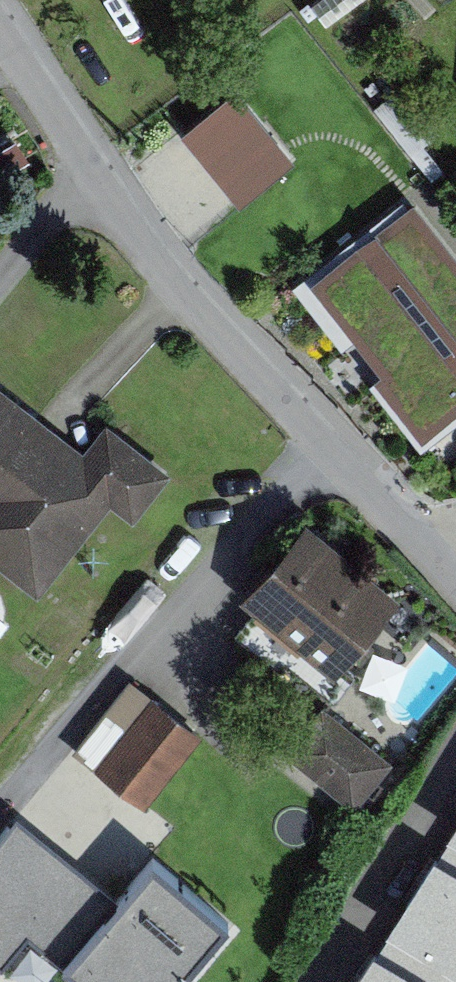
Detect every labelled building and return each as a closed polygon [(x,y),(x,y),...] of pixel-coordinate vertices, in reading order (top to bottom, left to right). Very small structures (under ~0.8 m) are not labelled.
[(324,3),(338,23),(372,0),(328,0),(324,3)] [(247,88),(194,132),(253,203),(307,158),(247,88)] [(413,199),(300,283),(349,346),(366,333),(396,372),(380,386),(431,449),(455,430),(455,251),(413,199)] [(0,366),(0,546),(55,588),(126,496),(152,516),(193,463),(126,411),(101,443),(0,366)] [(424,587),(326,507),(260,586),(357,666),(424,587)] [(219,727),(146,670),(88,746),(161,802),(219,727)] [(411,755),(338,696),(299,745),(372,803),(411,755)] [(0,841),(0,960),(1,960),(29,928),(66,960),(118,900),(21,817),(0,841)] [(357,978),(364,981),(455,981),(455,827),(357,978)] [(171,842),(78,952),(85,957),(64,981),(199,981),(256,914),(171,842)]
